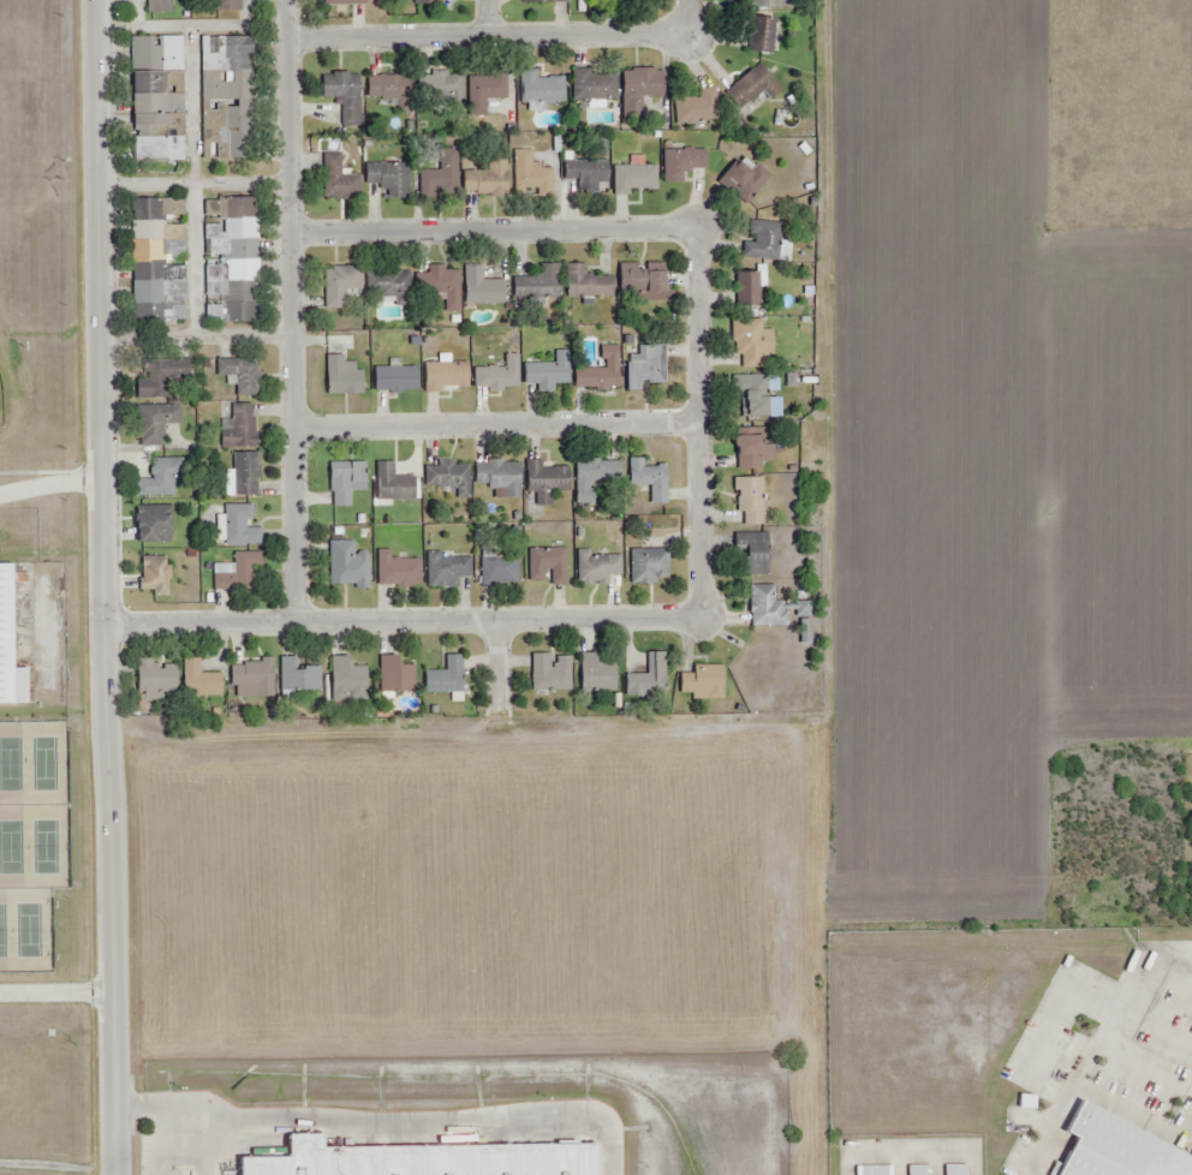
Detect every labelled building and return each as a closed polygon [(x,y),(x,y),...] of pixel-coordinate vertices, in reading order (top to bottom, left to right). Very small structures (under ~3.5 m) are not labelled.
[(149,16),(173,14),(173,0),(149,0),(149,16)] [(214,16),(242,14),(241,0),(213,0),(214,16)] [(415,10),(440,8),(439,0),(414,0),(415,10)] [(742,8),(797,7),(797,0),(742,0),(742,8)] [(751,17),(746,50),(771,53),(776,19),(751,17)] [(199,40),(199,161),(249,161),(249,38),(199,40)] [(131,40),(132,165),(183,163),(181,40),(131,40)] [(726,91),(739,108),(763,90),(771,99),(781,90),(761,64),(726,91)] [(573,71),(572,101),(614,102),(614,78),(590,78),(590,71),(573,71)] [(466,78),(467,117),(485,117),(484,102),(507,101),(507,73),(489,73),(489,77),(466,78)] [(430,74),(430,102),(463,102),(463,78),(446,78),(446,74),(430,74)] [(522,74),(520,105),(564,105),(565,80),(536,79),(536,74),(522,74)] [(620,76),(619,121),(636,121),(636,99),(662,99),(662,76),(620,76)] [(323,77),(323,99),(341,99),(341,130),(359,130),(359,77),(323,77)] [(366,78),(366,101),(409,101),(409,78),(366,78)] [(674,100),(675,124),(715,124),(714,91),(699,91),(699,100),(674,100)] [(416,173),(416,197),(431,197),(431,187),(458,187),(458,149),(437,149),(437,173),(416,173)] [(660,150),(660,185),(681,185),(681,174),(689,174),(689,172),(705,172),(705,150),(660,150)] [(512,151),(512,190),(534,189),(534,196),(552,196),(550,171),(540,171),(540,165),(530,165),(530,151),(512,151)] [(318,155),(320,201),(358,201),(357,178),(339,179),(338,155),(318,155)] [(744,159),(738,166),(733,161),(714,186),(744,209),(768,178),(744,159)] [(459,173),(460,196),(508,196),(508,160),(488,160),(488,173),(459,173)] [(562,161),(561,180),(577,180),(577,184),(607,184),(607,161),(562,161)] [(363,163),(363,186),(388,185),(388,201),(406,201),(405,162),(363,163)] [(612,167),(612,197),(626,197),(626,190),(657,190),(657,167),(612,167)] [(131,202),(132,332),(186,332),(185,201),(131,202)] [(199,203),(203,328),(258,327),(256,202),(199,203)] [(746,222),(745,234),(757,235),(756,244),(744,243),(743,256),(777,260),(781,226),(746,222)] [(618,266),(616,290),(664,291),(666,267),(618,266)] [(422,275),(423,294),(442,293),(443,314),(460,312),(459,273),(441,273),(441,267),(428,268),(428,273),(422,275)] [(511,280),(511,297),(559,297),(559,267),(537,267),(537,280),(511,280)] [(565,267),(566,298),(613,298),(613,278),(580,278),(580,267),(565,267)] [(323,268),(322,314),(342,315),(342,288),(359,288),(359,269),(323,268)] [(464,268),(465,306),(505,305),(505,282),(479,282),(479,268),(464,268)] [(733,273),(733,306),(761,308),(761,273),(733,273)] [(365,274),(365,299),(394,300),(394,306),(409,306),(409,275),(365,274)] [(728,320),(728,356),(740,356),(740,369),(728,369),(728,374),(758,372),(758,352),(775,352),(775,332),(762,332),(762,320),(728,320)] [(625,357),(625,392),(640,393),(640,383),(664,384),(664,348),(637,347),(637,357),(625,357)] [(576,371),(576,388),(618,389),(619,348),(598,348),(597,360),(603,360),(603,371),(576,371)] [(523,366),(523,383),(568,384),(570,353),(554,353),(554,366),(523,366)] [(471,371),(471,388),(518,389),(518,356),(503,356),(503,371),(471,371)] [(324,358),(324,396),(364,396),(363,374),(342,374),(342,358),(324,358)] [(135,380),(135,398),(167,396),(166,380),(174,380),(173,360),(145,360),(147,380),(135,380)] [(215,362),(215,377),(236,377),(236,398),(256,398),(256,362),(215,362)] [(423,365),(423,392),(467,392),(467,365),(423,365)] [(374,369),(374,390),(417,390),(417,369),(374,369)] [(733,376),(733,387),(740,387),(740,417),(770,417),(770,398),(759,398),(759,394),(765,394),(765,376),(733,376)] [(230,405),(230,433),(216,433),(216,449),(258,449),(258,440),(252,440),(252,405),(230,405)] [(133,408),(133,447),(162,446),(162,427),(180,427),(180,407),(133,408)] [(733,428),(733,449),(741,449),(741,458),(735,458),(735,471),(761,471),(761,461),(774,461),(773,447),(761,447),(761,428),(733,428)] [(232,455),(232,499),(256,499),(256,455),(232,455)] [(150,460),(150,482),(133,482),(135,500),(172,500),(172,476),(180,476),(180,460),(150,460)] [(630,460),(630,484),(648,484),(648,506),(667,506),(667,466),(655,466),(655,470),(639,470),(639,460),(630,460)] [(524,463),(524,494),(531,494),(531,507),(547,507),(547,494),(567,494),(567,471),(541,471),(540,463),(524,463)] [(329,464),(328,495),(330,495),(330,509),(348,509),(348,482),(363,483),(363,465),(329,464)] [(375,464),(374,502),(415,502),(415,478),(391,478),(392,464),(375,464)] [(572,465),(572,507),(598,507),(598,485),(616,485),(616,464),(572,465)] [(473,466),(473,487),(487,487),(487,493),(502,491),(503,500),(520,499),(520,465),(473,466)] [(423,467),(423,489),(454,489),(454,501),(470,501),(470,469),(423,467)] [(732,481),(732,495),(739,495),(739,497),(735,497),(735,512),(743,512),(743,526),(761,526),(761,481),(732,481)] [(136,506),(135,545),(171,547),(171,507),(136,506)] [(224,508),(224,544),(258,545),(258,531),(248,531),(248,509),(224,508)] [(733,536),(733,557),(747,559),(747,575),(769,577),(769,536),(733,536)] [(328,545),(328,588),(353,588),(353,590),(366,590),(366,557),(351,557),(351,545),(328,545)] [(374,551),(374,585),(419,586),(419,560),(389,560),(389,553),(374,551)] [(525,551),(525,583),(544,583),(544,571),(549,571),(549,586),(564,586),(564,551),(525,551)] [(576,551),(576,586),(604,586),(604,578),(619,578),(619,557),(589,559),(588,551),(576,551)] [(627,551),(627,584),(652,584),(652,581),(669,581),(669,551),(627,551)] [(233,555),(233,577),(211,577),(211,594),(260,594),(260,556),(233,555)] [(424,555),(424,588),(454,588),(454,578),(470,578),(470,562),(440,562),(440,555),(424,555)] [(478,561),(479,588),(518,586),(515,559),(478,561)] [(14,708),(16,567),(0,567),(0,707),(14,708)] [(750,585),(750,628),(786,628),(786,603),(775,603),(776,586),(750,585)] [(622,675),(622,698),(663,698),(663,655),(643,655),(643,675),(622,675)] [(529,656),(529,691),(568,691),(568,660),(554,660),(554,668),(548,668),(548,656),(529,656)] [(579,656),(579,688),(613,688),(613,668),(598,669),(598,656),(579,656)] [(424,674),(424,694),(459,694),(459,657),(446,657),(446,673),(424,674)] [(379,658),(379,694),(413,693),(413,667),(400,668),(400,658),(379,658)] [(183,660),(183,699),(222,700),(222,675),(199,675),(199,660),(183,660)] [(280,660),(280,693),(321,693),(321,667),(304,667),(304,670),(293,670),(293,660),(280,660)] [(330,660),(330,700),(368,700),(368,669),(350,669),(350,660),(330,660)] [(137,661),(137,696),(143,696),(143,703),(160,703),(160,694),(177,694),(175,667),(151,668),(151,661),(137,661)] [(230,668),(230,687),(236,687),(236,698),(272,698),(272,661),(261,661),(261,664),(238,664),(238,668),(230,668)] [(678,676),(678,694),(690,694),(690,700),(721,702),(721,667),(692,667),(691,676),(678,676)] [(1063,1134),(1072,1139),(1054,1174),(1191,1174),(1191,1154),(1083,1097),(1063,1134)] [(242,1174),(604,1174),(603,1140),(327,1145),(327,1134),(287,1135),(287,1159),(242,1159),(242,1174)] [(894,1166),(859,1167),(859,1174),(894,1174),(894,1166)] [(911,1166),(911,1174),(932,1174),(932,1166),(911,1166)] [(946,1174),(967,1174),(967,1167),(946,1167),(946,1174)]
